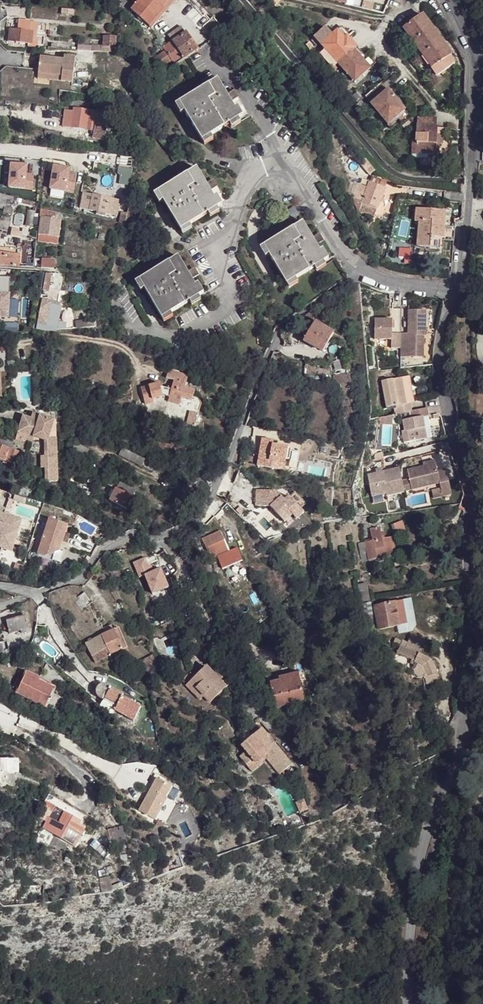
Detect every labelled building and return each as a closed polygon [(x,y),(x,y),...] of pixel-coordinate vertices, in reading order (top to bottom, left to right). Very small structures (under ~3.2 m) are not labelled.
[(164,9),(162,7),(169,0),(141,0),(132,10),(148,26),(164,9)] [(432,67),(432,68),(450,56),(452,55),(422,15),(403,28),(407,34),(403,37),(420,60),(424,57),(432,67)] [(19,21),(18,30),(33,32),(36,31),(37,23),(19,21)] [(169,32),(173,39),(187,31),(182,24),(169,32)] [(337,30),(344,38),(347,36),(342,31),(344,29),(342,26),(337,30)] [(325,28),(314,38),(320,44),(325,50),(323,51),(327,56),(329,54),(338,63),(354,50),(357,47),(349,39),(347,36),(344,38),(337,30),(332,35),(325,28)] [(8,42),(32,44),(33,32),(18,30),(10,30),(8,42)] [(187,31),(173,39),(165,44),(167,48),(155,56),(161,65),(173,57),(175,60),(183,54),(184,56),(198,47),(187,31)] [(105,38),(104,47),(109,48),(115,48),(116,38),(105,38)] [(363,54),(357,47),(354,50),(371,68),(376,63),(374,61),(371,63),(366,57),(368,55),(366,52),(364,55),(363,54)] [(355,82),(371,68),(354,50),(338,63),(345,72),(354,81),(355,82)] [(323,51),(321,54),(333,68),(338,63),(329,54),(327,56),(323,51)] [(454,64),(450,56),(432,68),(432,67),(430,68),(436,76),(454,64)] [(58,60),(39,58),(37,75),(61,77),(60,82),(72,84),(74,59),(63,58),(63,61),(58,60)] [(345,72),(339,77),(347,87),(354,81),(345,72)] [(228,95),(219,80),(182,102),(186,111),(204,141),(212,135),(231,124),(239,118),(244,115),(239,107),(236,108),(233,102),(228,95)] [(372,104),(386,92),(379,84),(365,95),(372,104)] [(228,95),(233,102),(240,97),(236,90),(228,95)] [(388,123),(404,110),(400,104),(398,102),(395,98),(393,96),(389,90),(386,92),(372,104),(380,114),(388,123)] [(351,97),(349,94),(346,96),(355,109),(356,108),(363,103),(355,93),(351,97)] [(186,111),(182,102),(177,105),(182,113),(186,111)] [(105,114),(74,110),(74,112),(66,111),(64,126),(72,127),(72,128),(94,131),(93,139),(106,141),(107,128),(104,127),(105,114)] [(415,154),(438,156),(438,144),(442,144),(442,135),(436,134),(437,126),(433,126),(433,118),(417,117),(416,140),(415,154)] [(239,118),(231,124),(233,127),(242,122),(239,118)] [(60,131),(43,130),(42,142),(59,143),(60,131)] [(212,135),(204,141),(205,144),(214,139),(212,135)] [(25,167),(9,166),(7,188),(31,190),(32,175),(24,175),(25,167)] [(71,170),(55,167),(51,189),(74,194),(77,176),(70,174),(71,170)] [(198,169),(159,191),(164,200),(181,229),(191,224),(209,213),(219,208),(223,205),(218,196),(215,198),(211,191),(207,183),(198,169)] [(207,183),(211,191),(219,186),(215,179),(207,183)] [(360,189),(356,203),(363,213),(378,218),(386,188),(381,187),(382,182),(372,180),(369,191),(360,189)] [(160,202),(164,200),(159,191),(155,194),(160,202)] [(83,194),(80,209),(119,217),(122,201),(83,194)] [(0,198),(0,199),(0,204),(10,207),(11,201),(0,198)] [(221,212),(219,208),(209,213),(212,217),(221,212)] [(298,216),(294,208),(284,214),(289,221),(298,216)] [(418,247),(429,248),(430,239),(433,240),(434,237),(441,237),(442,226),(442,222),(443,212),(422,210),(417,209),(416,222),(420,223),(418,247)] [(59,238),(61,220),(56,219),(41,218),(39,236),(59,238)] [(101,224),(91,221),(89,226),(99,229),(101,224)] [(193,228),(191,224),(181,229),(183,233),(193,228)] [(303,224),(264,247),(270,255),(287,285),(296,280),(315,268),(324,263),(329,260),(324,251),(321,252),(317,245),(313,239),(303,224)] [(455,241),(456,228),(455,228),(445,226),(442,226),(441,237),(441,240),(446,240),(455,241)] [(313,239),(317,245),(323,241),(319,235),(313,239)] [(38,243),(58,245),(59,238),(39,236),(38,243)] [(265,258),(270,255),(264,247),(260,249),(265,258)] [(14,256),(0,254),(0,265),(13,266),(14,256)] [(179,256),(140,279),(164,318),(173,313),(191,301),(201,296),(205,293),(200,284),(197,285),(193,278),(190,272),(179,256)] [(41,268),(49,268),(50,260),(43,259),(41,268)] [(326,267),(324,263),(315,268),(317,272),(326,267)] [(190,272),(193,278),(200,274),(196,268),(190,272)] [(46,275),(42,290),(49,291),(51,276),(46,275)] [(142,291),(146,289),(140,279),(137,282),(142,291)] [(298,283),(296,280),(287,285),(289,288),(298,283)] [(203,299),(201,296),(191,301),(193,305),(203,299)] [(42,300),(36,330),(45,331),(46,329),(51,305),(51,302),(42,300)] [(51,305),(46,329),(56,331),(56,329),(58,321),(61,307),(51,305)] [(410,332),(398,332),(398,347),(398,356),(422,356),(422,335),(424,334),(424,310),(410,310),(410,332)] [(175,317),(173,313),(164,318),(167,322),(175,317)] [(390,318),(372,317),(371,338),(389,338),(389,347),(398,347),(398,332),(389,332),(390,318)] [(95,327),(94,320),(77,322),(78,330),(95,327)] [(313,323),(303,341),(322,353),(333,335),(313,323)] [(158,383),(140,388),(144,404),(151,402),(151,399),(164,396),(167,398),(166,402),(178,406),(181,398),(190,400),(193,390),(184,387),(187,375),(167,370),(165,379),(171,381),(169,390),(159,386),(158,383)] [(335,386),(352,383),(350,374),(334,378),(335,386)] [(410,377),(381,383),(386,410),(394,409),(395,416),(410,413),(412,413),(410,405),(416,404),(410,377)] [(412,413),(410,413),(412,420),(402,423),(405,432),(401,433),(404,443),(426,438),(422,419),(428,417),(426,409),(412,413)] [(23,416),(18,434),(26,436),(31,438),(44,442),(44,456),(45,468),(46,481),(58,480),(55,421),(38,417),(37,420),(31,418),(23,416)] [(392,416),(379,418),(378,424),(392,425),(392,416)] [(274,440),(262,438),(260,451),(263,451),(262,455),(259,454),(257,465),(288,470),(291,451),(283,449),(283,447),(273,445),(274,440)] [(15,464),(19,453),(10,450),(12,443),(0,439),(0,459),(15,464)] [(89,451),(69,441),(65,450),(86,459),(89,451)] [(143,459),(122,448),(118,454),(140,465),(143,459)] [(291,451),(288,470),(290,471),(293,468),(297,469),(300,452),(291,451)] [(438,472),(436,465),(424,468),(408,472),(409,480),(412,490),(438,484),(439,489),(432,490),(434,499),(452,495),(446,470),(438,472)] [(376,474),(367,476),(372,497),(386,494),(386,496),(404,492),(401,482),(398,469),(382,473),(376,474)] [(404,492),(412,490),(409,480),(401,482),(404,492)] [(136,489),(120,482),(112,501),(111,505),(127,511),(128,508),(134,510),(138,502),(133,499),(134,496),(134,495),(136,489)] [(255,491),(254,506),(269,507),(284,522),(291,515),(296,520),(303,513),(288,497),(284,500),(276,492),(255,491)] [(386,494),(372,497),(373,502),(387,499),(386,496),(386,494)] [(8,499),(5,508),(11,510),(14,500),(8,499)] [(10,551),(20,520),(0,513),(0,547),(10,551)] [(47,517),(45,524),(61,530),(60,532),(63,533),(67,524),(47,517)] [(406,531),(403,522),(394,525),(398,534),(406,531)] [(61,530),(45,524),(35,555),(32,554),(27,552),(25,558),(29,560),(30,559),(53,567),(55,561),(50,560),(60,532),(61,530)] [(358,546),(361,560),(386,555),(382,538),(385,538),(383,531),(381,532),(380,528),(370,530),(372,541),(365,542),(366,545),(358,546)] [(210,554),(215,552),(218,557),(230,551),(220,530),(203,538),(210,554)] [(261,546),(266,542),(259,535),(255,540),(261,546)] [(382,538),(386,555),(392,554),(389,537),(385,538),(382,538)] [(138,578),(144,575),(152,594),(169,586),(161,568),(151,572),(145,558),(132,563),(138,578)] [(13,562),(11,569),(19,572),(22,565),(13,562)] [(87,594),(75,602),(81,610),(93,602),(87,594)] [(414,599),(409,600),(414,623),(406,625),(398,626),(400,634),(414,632),(418,624),(414,599)] [(401,601),(406,625),(414,623),(409,600),(401,601)] [(398,626),(406,625),(401,601),(394,603),(398,626)] [(380,629),(398,626),(394,603),(375,606),(377,616),(380,629)] [(377,616),(375,606),(361,608),(363,619),(377,616)] [(26,615),(6,621),(10,632),(21,630),(22,633),(30,631),(26,615)] [(107,632),(114,629),(112,623),(104,627),(107,632)] [(96,631),(99,637),(101,635),(107,632),(104,627),(96,631)] [(101,635),(110,653),(114,652),(119,663),(132,657),(119,627),(114,629),(107,632),(101,635)] [(95,663),(110,653),(101,635),(99,637),(87,645),(95,663)] [(403,640),(396,638),(393,644),(400,647),(402,642),(403,640)] [(8,653),(5,642),(0,643),(0,656),(8,653)] [(397,655),(412,661),(415,654),(418,649),(402,642),(400,647),(397,655)] [(418,655),(427,659),(432,646),(421,642),(418,649),(415,654),(418,655)] [(150,678),(163,673),(156,654),(143,659),(150,678)] [(431,675),(438,673),(431,660),(427,659),(418,655),(414,663),(423,667),(429,673),(431,675)] [(63,659),(57,666),(63,671),(69,664),(63,659)] [(215,673),(208,666),(191,683),(205,697),(211,704),(227,688),(223,681),(224,679),(217,671),(215,673)] [(54,693),(56,689),(45,683),(45,684),(39,681),(40,679),(26,672),(22,681),(21,683),(51,699),(54,693)] [(298,673),(302,690),(308,689),(304,672),(298,673)] [(302,690),(298,673),(278,677),(279,680),(270,682),(276,708),(305,701),(302,690)] [(429,673),(425,674),(428,683),(440,680),(438,673),(431,675),(429,673)] [(46,708),(51,699),(21,683),(17,690),(16,693),(46,708)] [(102,698),(111,687),(107,684),(106,683),(104,683),(103,683),(101,683),(100,684),(99,684),(98,686),(97,687),(96,688),(96,690),(96,692),(97,693),(97,694),(99,696),(101,697),(102,698)] [(202,701),(205,697),(191,683),(187,686),(202,701)] [(129,723),(139,710),(123,698),(125,697),(111,687),(102,698),(115,708),(113,710),(129,723)] [(62,698),(54,693),(51,699),(60,703),(62,698)] [(102,698),(101,697),(95,705),(109,715),(113,710),(115,708),(102,698)] [(269,736),(264,730),(242,747),(247,753),(241,758),(251,770),(269,756),(284,773),(293,766),(276,744),(274,745),(268,737),(269,736)] [(268,761),(269,756),(251,770),(253,772),(268,761)] [(269,756),(268,761),(280,776),(284,773),(269,756)] [(8,760),(0,760),(0,770),(1,773),(8,773),(8,760)] [(175,789),(158,780),(141,811),(158,820),(160,817),(170,823),(175,815),(164,809),(175,789)] [(84,819),(50,799),(41,814),(50,819),(44,829),(73,846),(84,828),(80,826),(84,819)] [(297,805),(301,816),(310,812),(305,802),(297,805)] [(166,825),(160,822),(157,827),(163,830),(166,825)] [(122,826),(107,830),(110,839),(124,835),(122,826)] [(54,838),(43,831),(37,841),(48,848),(54,838)] [(112,855),(96,841),(91,847),(107,861),(112,855)] [(115,874),(112,868),(106,871),(108,876),(115,874)]
